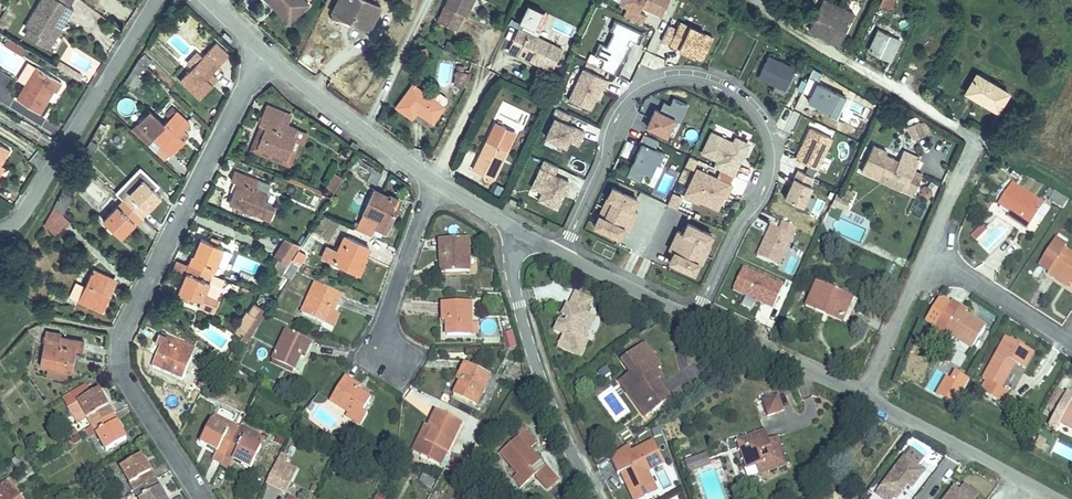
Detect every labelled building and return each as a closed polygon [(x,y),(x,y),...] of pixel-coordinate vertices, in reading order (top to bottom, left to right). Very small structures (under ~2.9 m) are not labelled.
[(16,27),(37,41),(53,17),(55,18),(61,9),(47,0),(30,0),(13,25),(16,27)] [(76,0),(56,0),(70,9),(76,0)] [(305,0),(270,0),(289,20),(307,2),(305,0)] [(338,0),(335,0),(324,24),(360,41),(372,16),(338,0)] [(486,5),(483,0),(450,0),(430,37),(449,47),(457,30),(461,32),(471,13),(486,5)] [(619,6),(625,8),(622,18),(642,25),(646,13),(662,18),(668,0),(621,0),(619,6)] [(873,14),(884,19),(894,0),(880,0),(873,14)] [(808,2),(793,31),(824,49),(840,20),(808,2)] [(533,32),(541,14),(526,7),(518,25),(533,32)] [(16,27),(12,33),(35,48),(55,18),(53,17),(37,41),(16,27)] [(701,62),(712,38),(672,18),(660,43),(701,62)] [(633,60),(642,33),(615,24),(606,48),(599,46),(595,57),(602,59),(599,69),(620,76),(626,58),(633,60)] [(608,47),(610,34),(602,33),(600,46),(608,47)] [(892,44),(872,34),(862,56),(881,65),(892,44)] [(199,102),(214,86),(204,77),(211,69),(226,51),(212,39),(175,81),(199,102)] [(529,41),(525,50),(543,59),(547,49),(529,41)] [(525,50),(515,45),(505,66),(522,74),(523,71),(536,77),(535,80),(548,86),(557,66),(543,59),(525,50)] [(757,77),(786,88),(795,63),(767,53),(757,77)] [(27,66),(7,99),(28,112),(36,98),(35,97),(40,88),(45,91),(51,80),(27,66)] [(204,77),(214,86),(221,78),(211,69),(204,77)] [(593,112),(605,78),(578,70),(567,103),(593,112)] [(523,71),(522,74),(535,80),(536,77),(523,71)] [(802,90),(809,93),(806,99),(830,109),(839,88),(809,75),(802,90)] [(457,84),(452,83),(449,99),(459,101),(461,89),(456,88),(457,84)] [(964,104),(983,113),(993,94),(973,84),(964,104)] [(993,94),(983,113),(998,121),(1007,101),(993,94)] [(674,95),(668,108),(682,114),(688,101),(674,95)] [(404,99),(387,122),(406,135),(412,126),(414,123),(419,127),(416,130),(425,136),(436,121),(434,120),(424,113),(404,99)] [(268,104),(264,102),(260,111),(264,113),(268,104)] [(654,103),(644,124),(666,135),(676,114),(654,103)] [(266,130),(260,142),(294,157),(306,131),(288,123),(292,114),(268,104),(264,113),(260,111),(253,125),(255,125),(266,130)] [(428,108),(424,113),(434,120),(438,115),(438,112),(431,107),(428,108)] [(174,123),(155,109),(143,126),(132,118),(125,129),(161,155),(174,137),(167,132),(174,123)] [(542,142),(564,152),(574,127),(566,124),(570,115),(556,109),(542,142)] [(906,123),(911,138),(928,133),(924,118),(906,123)] [(809,124),(794,155),(817,167),(833,136),(809,124)] [(266,130),(255,125),(249,137),(260,142),(266,130)] [(712,166),(734,175),(750,139),(733,132),(731,137),(710,128),(699,153),(714,160),(712,166)] [(649,142),(651,137),(642,133),(626,175),(640,181),(644,171),(651,173),(661,147),(649,142)] [(914,149),(907,135),(898,140),(905,154),(914,149)] [(685,165),(694,167),(697,157),(688,155),(685,165)] [(478,172),(484,158),(479,156),(473,170),(478,172)] [(473,170),(465,187),(488,197),(502,166),(484,158),(478,172),(473,170)] [(558,210),(569,182),(554,175),(558,166),(541,159),(525,197),(558,210)] [(865,161),(854,185),(873,194),(872,196),(894,205),(895,203),(906,208),(915,187),(907,184),(912,171),(895,163),(890,175),(876,169),(877,166),(865,161)] [(682,195),(719,211),(732,180),(695,165),(682,195)] [(367,180),(375,185),(382,170),(373,166),(367,180)] [(803,205),(815,175),(795,167),(783,197),(803,205)] [(102,195),(109,201),(128,179),(139,188),(143,183),(126,168),(102,195)] [(364,173),(355,169),(349,182),(358,186),(364,173)] [(333,191),(342,175),(334,170),(325,186),(333,191)] [(654,189),(665,195),(674,178),(662,172),(654,189)] [(253,190),(215,173),(211,182),(224,188),(215,208),(254,226),(260,212),(246,206),(253,190)] [(128,179),(109,201),(129,218),(148,196),(139,188),(128,179)] [(612,179),(591,223),(618,236),(626,219),(632,222),(638,209),(633,206),(639,192),(612,179)] [(672,191),(667,202),(677,206),(681,194),(672,191)] [(365,203),(354,198),(345,217),(358,223),(356,228),(371,235),(379,218),(372,214),(379,200),(368,195),(365,203)] [(50,197),(40,213),(47,219),(59,202),(50,197)] [(998,219),(1010,228),(1021,236),(1017,241),(1027,249),(1046,223),(1013,199),(998,219)] [(129,218),(109,201),(89,225),(109,242),(129,218)] [(1060,206),(1055,213),(1069,222),(1071,218),(1071,213),(1060,206)] [(35,222),(42,227),(50,232),(54,225),(47,219),(40,213),(35,222)] [(681,228),(678,226),(664,260),(694,272),(712,227),(686,216),(681,228)] [(776,227),(769,223),(755,255),(780,266),(798,226),(780,219),(776,227)] [(37,235),(42,227),(35,222),(30,231),(37,235)] [(969,233),(975,240),(987,231),(982,223),(969,233)] [(1021,236),(1010,228),(1006,233),(1017,241),(1021,236)] [(290,254),(280,269),(288,272),(304,246),(297,242),(290,254)] [(177,270),(202,280),(213,256),(188,245),(177,270)] [(217,261),(225,264),(231,249),(223,246),(217,261)] [(290,254),(273,246),(262,262),(269,267),(263,277),(272,282),(278,272),(280,269),(290,254)] [(357,256),(333,246),(327,260),(316,255),(310,269),(315,271),(314,273),(334,281),(336,276),(353,283),(357,273),(351,271),(357,256)] [(461,255),(429,255),(429,273),(436,273),(436,288),(460,288),(461,255)] [(1056,258),(1043,275),(1054,283),(1048,290),(1045,295),(1051,300),(1056,293),(1068,301),(1071,304),(1071,275),(1064,269),(1066,265),(1056,258)] [(173,278),(177,270),(163,264),(160,273),(173,278)] [(731,291),(773,307),(783,282),(741,265),(731,291)] [(278,289),(288,272),(280,269),(278,272),(272,282),(271,284),(278,289)] [(173,278),(166,294),(190,305),(187,312),(207,321),(213,305),(195,297),(202,280),(177,270),(173,278)] [(82,292),(91,281),(79,271),(57,297),(80,316),(93,301),(82,292)] [(1043,275),(1038,283),(1048,290),(1054,283),(1043,275)] [(102,290),(91,281),(82,292),(93,301),(102,290)] [(839,327),(850,303),(817,288),(806,312),(839,327)] [(1063,308),(1068,301),(1056,293),(1051,300),(1063,308)] [(190,305),(166,294),(163,301),(187,312),(190,305)] [(324,321),(330,307),(301,295),(290,320),(315,331),(320,319),(324,321)] [(554,351),(576,363),(584,346),(576,342),(578,337),(582,337),(585,337),(587,334),(589,331),(589,329),(588,326),(586,324),(584,323),(585,320),(583,319),(589,308),(574,300),(568,311),(565,310),(560,320),(563,322),(560,329),(556,327),(552,336),(559,340),(554,351)] [(466,344),(465,313),(438,313),(438,331),(445,331),(445,344),(466,344)] [(251,316),(230,349),(236,354),(258,319),(251,316)] [(953,326),(935,358),(944,363),(947,358),(972,372),(985,349),(967,339),(969,335),(953,326)] [(507,348),(516,346),(512,329),(504,330),(507,348)] [(54,338),(36,332),(24,370),(37,374),(53,379),(55,380),(62,359),(70,361),(75,347),(53,340),(54,338)] [(505,342),(503,335),(491,338),(493,345),(505,342)] [(298,365),(303,352),(274,342),(264,368),(285,376),(291,362),(298,365)] [(505,342),(493,345),(497,358),(510,358),(505,342)] [(155,360),(150,374),(177,384),(184,366),(169,361),(172,352),(151,344),(146,356),(155,360)] [(639,352),(617,367),(626,379),(634,390),(623,398),(641,423),(664,407),(647,384),(657,377),(639,352)] [(1008,360),(983,405),(986,407),(980,418),(1001,430),(1007,418),(999,414),(1016,384),(1027,390),(1035,375),(1008,360)] [(469,413),(484,382),(459,369),(450,386),(455,388),(448,402),(469,413)] [(53,379),(37,374),(33,385),(49,390),(53,379)] [(634,390),(626,379),(615,386),(623,398),(634,390)] [(352,417),(360,406),(350,399),(354,394),(337,383),(323,404),(340,416),(337,420),(349,429),(356,420),(352,417)] [(69,409),(80,435),(103,423),(92,399),(84,403),(79,391),(55,402),(60,413),(69,409)] [(759,410),(762,424),(777,420),(773,406),(759,410)] [(1068,415),(1059,410),(1048,429),(1057,434),(1068,415)] [(1068,415),(1057,434),(1049,448),(1057,453),(1060,447),(1071,454),(1071,417),(1068,415)] [(202,420),(197,429),(214,438),(218,429),(202,420)] [(103,423),(80,435),(89,455),(112,445),(103,423)] [(425,425),(418,438),(427,443),(421,455),(439,464),(452,439),(425,425)] [(214,438),(197,429),(186,451),(201,458),(210,463),(222,441),(227,433),(218,429),(214,438)] [(863,432),(857,438),(869,448),(874,442),(863,432)] [(427,443),(418,438),(415,437),(403,461),(433,476),(439,464),(421,455),(427,443)] [(222,441),(210,463),(227,472),(232,463),(244,469),(251,456),(222,441)] [(754,442),(726,448),(727,454),(732,476),(740,474),(742,485),(770,479),(764,452),(757,453),(754,442)] [(498,461),(510,483),(517,494),(528,488),(534,498),(545,498),(548,497),(535,474),(532,476),(524,462),(531,458),(524,446),(498,461)] [(603,469),(612,486),(615,484),(620,481),(622,485),(620,487),(623,491),(620,493),(623,498),(642,498),(649,495),(642,482),(658,474),(646,452),(625,463),(621,456),(603,469)] [(206,470),(210,463),(201,458),(198,466),(206,470)] [(916,468),(903,459),(898,465),(911,475),(916,468)] [(232,463),(227,472),(240,478),(244,469),(232,463)] [(916,479),(911,475),(898,465),(897,464),(874,495),(879,498),(894,498),(899,492),(904,496),(916,479)] [(272,468),(265,465),(261,472),(269,476),(272,468)] [(122,498),(130,498),(142,493),(131,467),(112,475),(122,498)] [(261,472),(250,494),(259,498),(270,498),(279,481),(269,476),(261,472)] [(517,494),(510,483),(505,486),(511,497),(517,494)]
